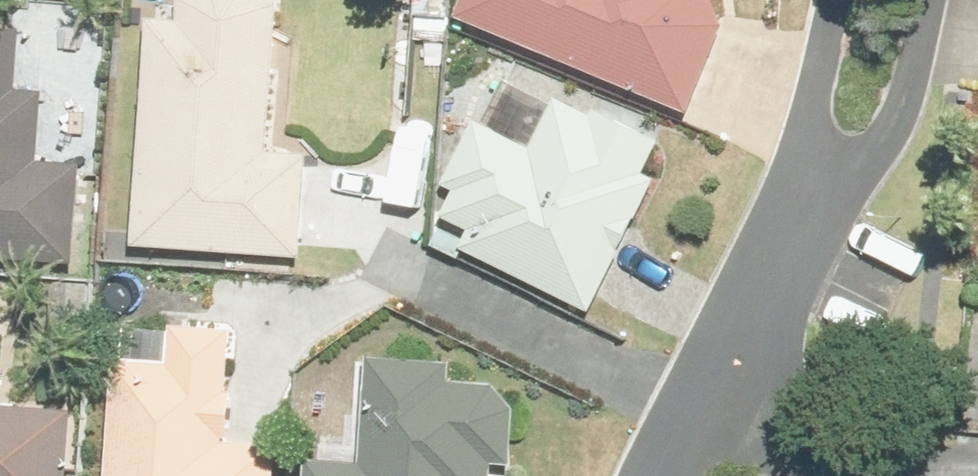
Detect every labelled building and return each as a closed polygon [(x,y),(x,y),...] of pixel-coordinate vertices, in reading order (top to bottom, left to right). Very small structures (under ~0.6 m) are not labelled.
[(404,55),(403,58),(404,58),(403,77),(444,79),(444,73),(635,147),(671,55),(654,49),(655,0),(407,0),(404,55)] [(259,193),(212,191),(219,75),(223,13),(128,8),(125,57),(90,55),(76,287),(206,294),(206,293),(255,295),(259,193)] [(471,178),(423,151),(355,272),(528,368),(595,247),(586,242),(614,199),(503,129),(471,178)] [(15,302),(22,204),(0,203),(0,301),(15,302)] [(957,356),(950,475),(977,475),(977,357),(957,356)] [(171,401),(173,370),(117,366),(115,398),(58,395),(54,475),(170,475),(171,401)] [(442,410),(299,405),(297,475),(440,475),(442,410)]
